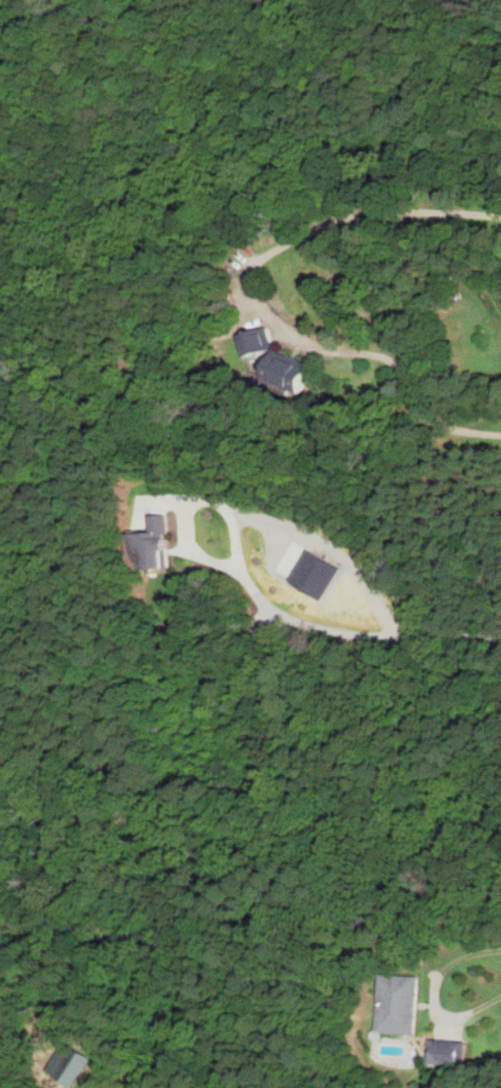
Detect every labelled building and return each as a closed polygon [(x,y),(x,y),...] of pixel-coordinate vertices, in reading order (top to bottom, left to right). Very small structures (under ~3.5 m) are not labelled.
[(278,361),(273,329),(242,335),(246,360),(261,357),(266,385),(313,377),(309,356),(278,361)] [(130,533),(131,570),(173,570),(173,516),(152,516),(152,533),(130,533)] [(383,1033),(422,1035),(424,978),(385,976),(383,1033)] [(436,1065),(473,1065),(473,1041),(436,1041),(436,1065)]
